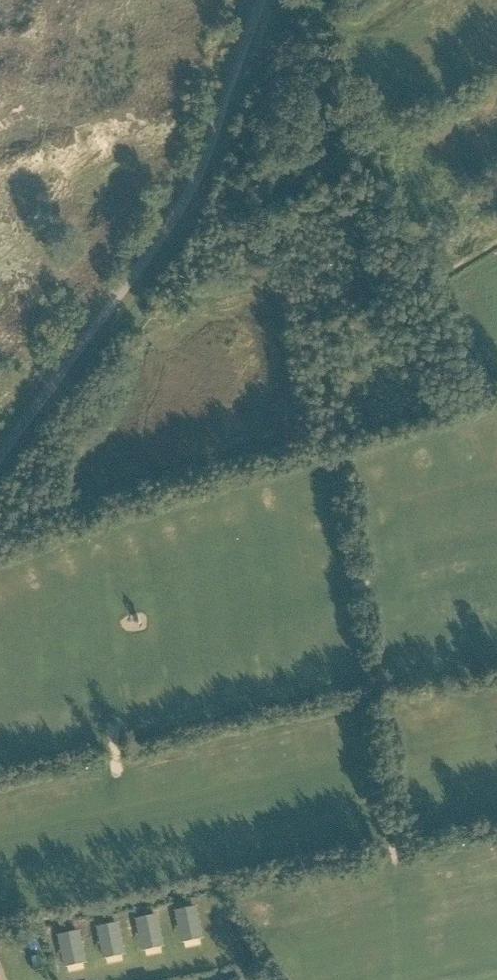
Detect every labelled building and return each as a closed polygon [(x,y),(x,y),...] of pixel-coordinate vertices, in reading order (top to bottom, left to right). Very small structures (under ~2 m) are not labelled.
[(202,914),(211,912),(209,904),(200,906),(202,914)] [(197,906),(174,911),(180,942),(203,937),(197,906)] [(163,922),(172,920),(171,911),(161,913),(163,922)] [(157,913),(134,918),(141,949),(164,944),(157,913)] [(124,930),(133,928),(132,920),(122,922),(124,930)] [(119,922),(96,927),(103,958),(126,953),(119,922)] [(85,938),(95,936),(93,928),(84,930),(85,938)] [(80,930),(57,935),(63,966),(86,961),(80,930)] [(22,943),(26,953),(35,949),(31,940),(22,943)]
